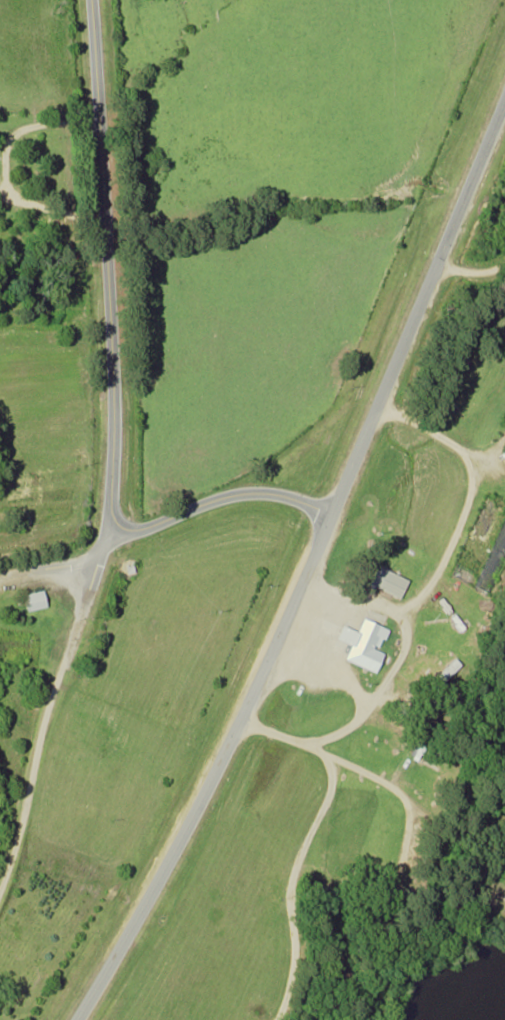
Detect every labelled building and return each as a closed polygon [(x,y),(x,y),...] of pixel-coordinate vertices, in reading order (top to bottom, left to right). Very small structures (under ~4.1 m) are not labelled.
[(364,583),(400,595),(406,576),(371,565),(364,583)] [(24,611),(45,606),(40,588),(20,594),(24,611)] [(373,670),(381,650),(376,648),(385,627),(361,618),(356,631),(332,622),(327,635),(349,644),(344,658),(373,670)] [(331,650),(345,653),(348,643),(334,639),(331,650)]
